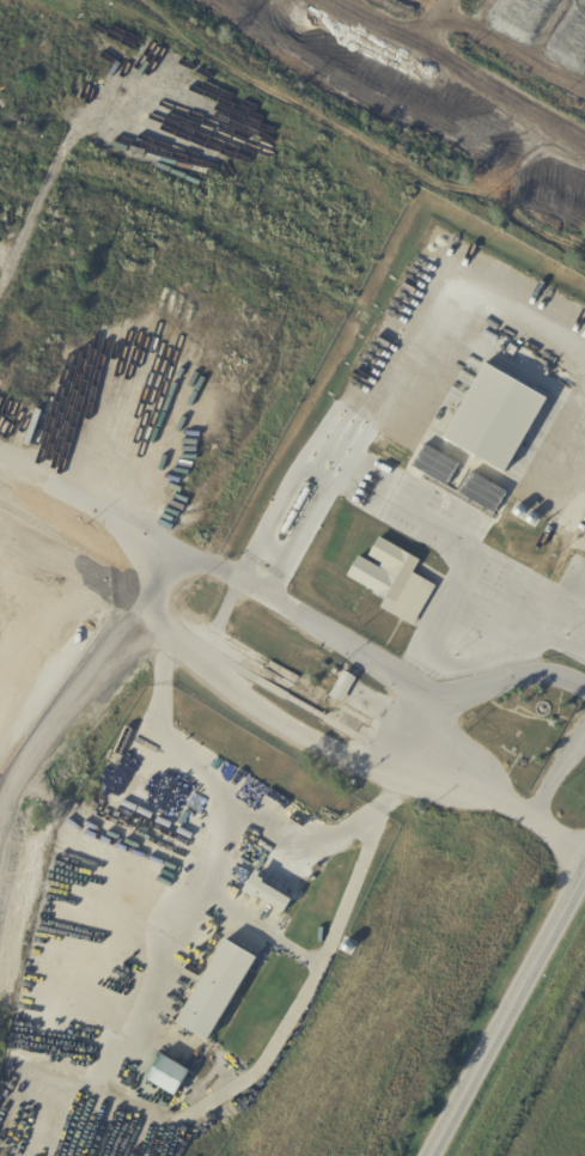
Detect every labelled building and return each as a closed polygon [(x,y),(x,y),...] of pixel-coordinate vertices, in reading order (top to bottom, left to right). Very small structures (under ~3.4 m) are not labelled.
[(517,348),(514,352),(517,353),(514,355),(512,354),(512,355),(505,351),(510,345),(517,348)] [(548,400),(506,474),(444,439),(486,364),(548,400)] [(451,484),(459,460),(422,446),(413,469),(451,484)] [(496,512),(507,489),(470,472),(460,495),(496,512)] [(385,541),(418,560),(410,573),(434,586),(412,627),(378,608),(383,597),(345,577),(357,556),(380,570),(383,565),(367,556),(377,537),(385,541)] [(584,658),(584,659),(583,664),(557,655),(560,649),(584,658)] [(354,677),(341,704),(328,696),(341,670),(354,677)] [(507,748),(501,744),(506,737),(513,742),(508,749),(507,748)] [(263,883),(292,901),(285,913),(256,896),(254,899),(244,893),(255,875),(264,881),(263,883)] [(258,960),(208,1041),(177,1023),(227,941),(258,960)] [(209,1053),(200,1071),(190,1066),(200,1048),(209,1053)] [(177,1094),(188,1067),(159,1055),(147,1082),(177,1094)]
